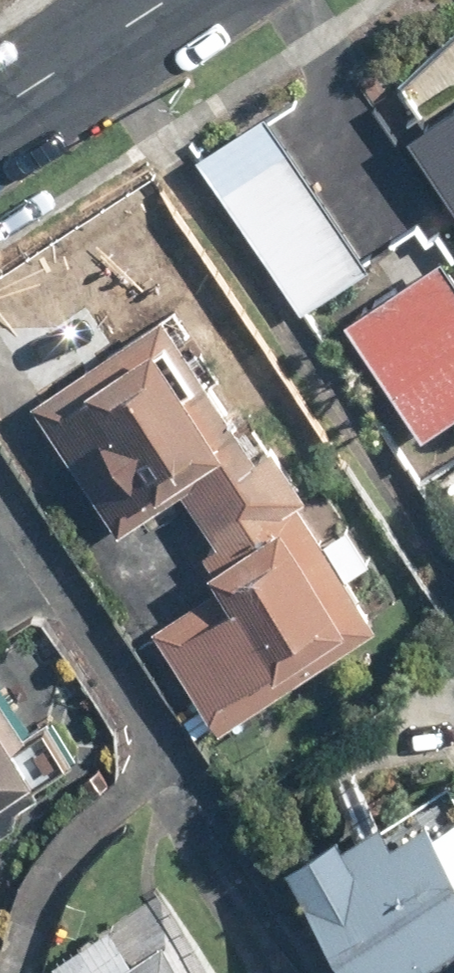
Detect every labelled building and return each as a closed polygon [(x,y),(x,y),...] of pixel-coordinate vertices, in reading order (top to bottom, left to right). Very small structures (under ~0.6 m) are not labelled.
[(416,130),(453,187),(453,104),(416,130)] [(272,108),(201,155),(302,310),(374,263),(272,108)] [(345,313),(423,430),(453,410),(453,261),(445,247),(345,313)] [(123,526),(180,484),(216,534),(200,546),(224,578),(156,628),(227,725),(365,625),(309,548),(328,534),(299,495),(312,486),(173,295),(31,399),(123,526)] [(0,695),(0,844),(68,800),(49,771),(74,755),(46,712),(22,728),(0,695)] [(382,816),(371,798),(293,849),(373,972),(381,972),(453,926),(453,770),(382,816)] [(157,885),(50,964),(57,972),(222,972),(157,885)]
